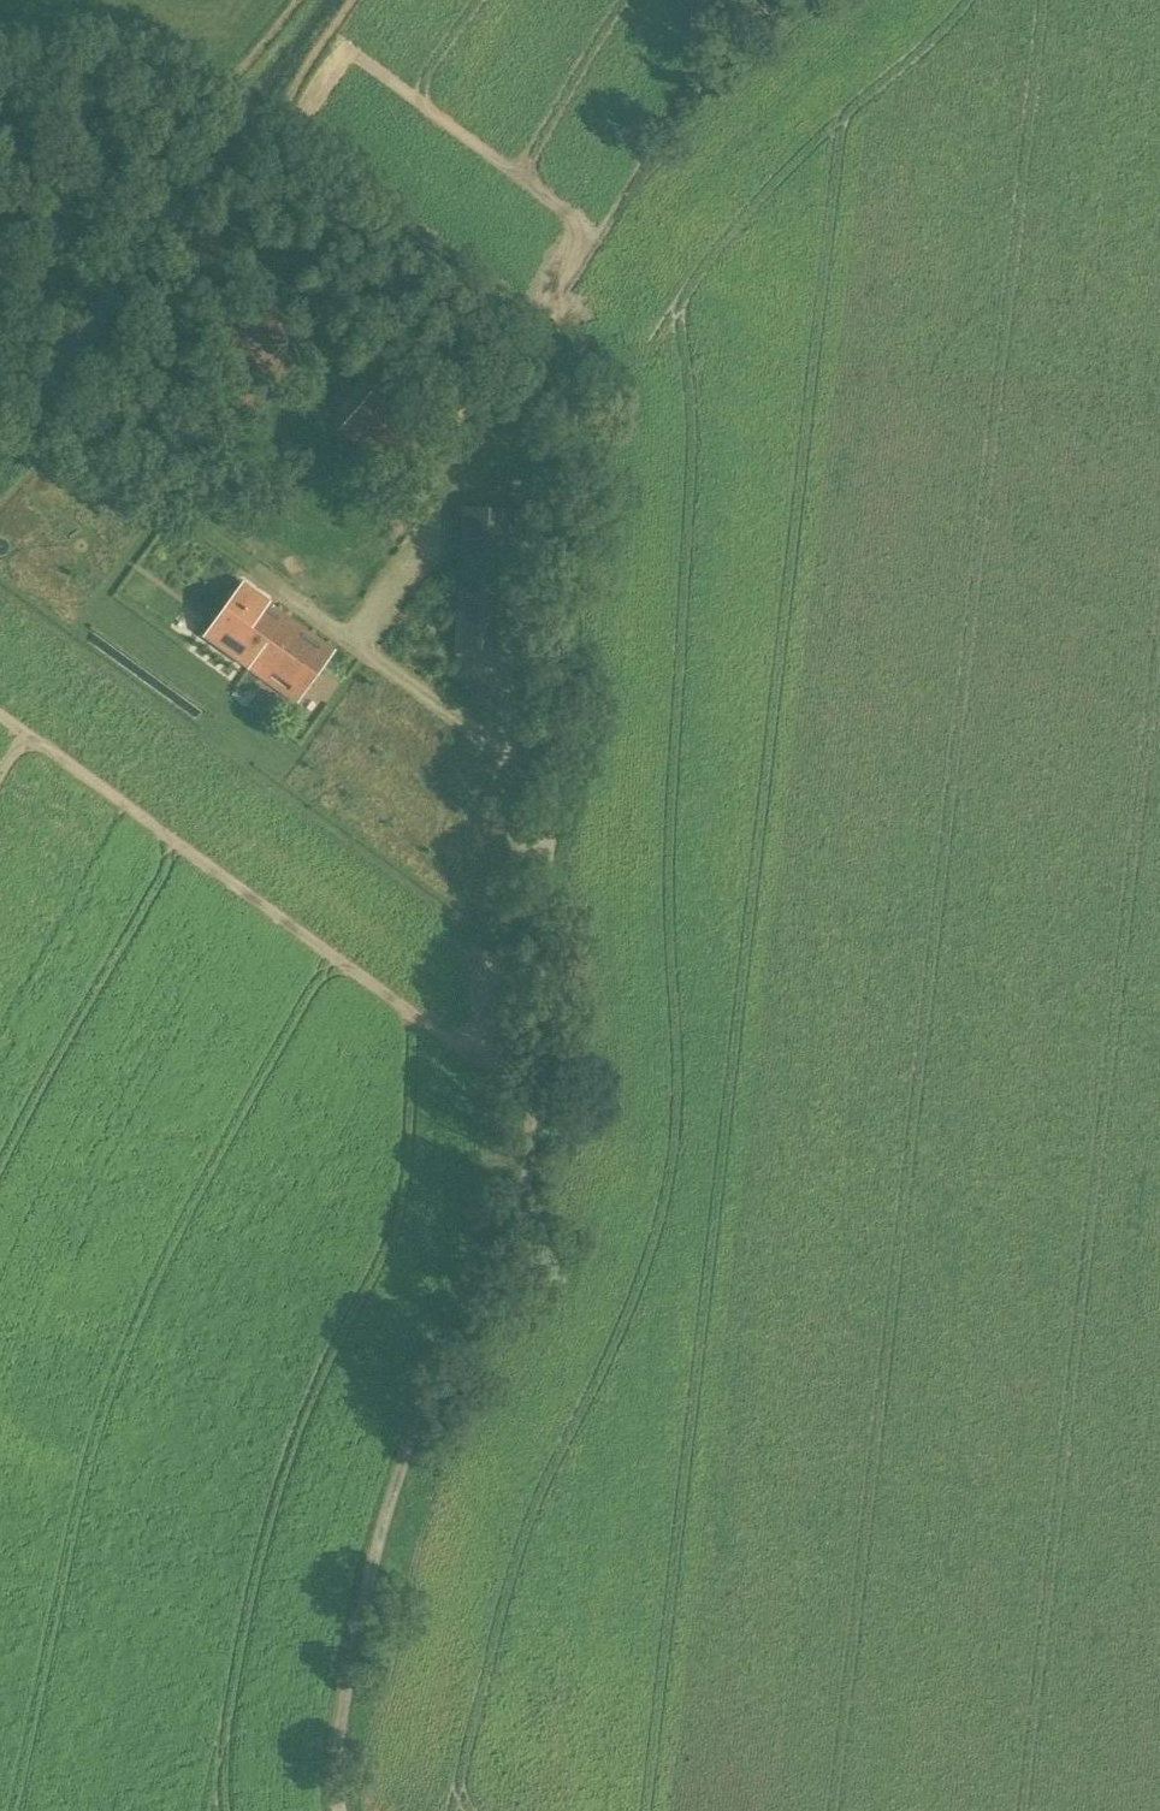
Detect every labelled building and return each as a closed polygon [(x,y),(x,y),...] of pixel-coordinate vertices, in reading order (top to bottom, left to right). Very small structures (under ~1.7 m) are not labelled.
[(461,507),(453,655),(531,659),(540,511),(461,507)] [(203,637),(296,704),(334,651),(242,584),(203,637)]
